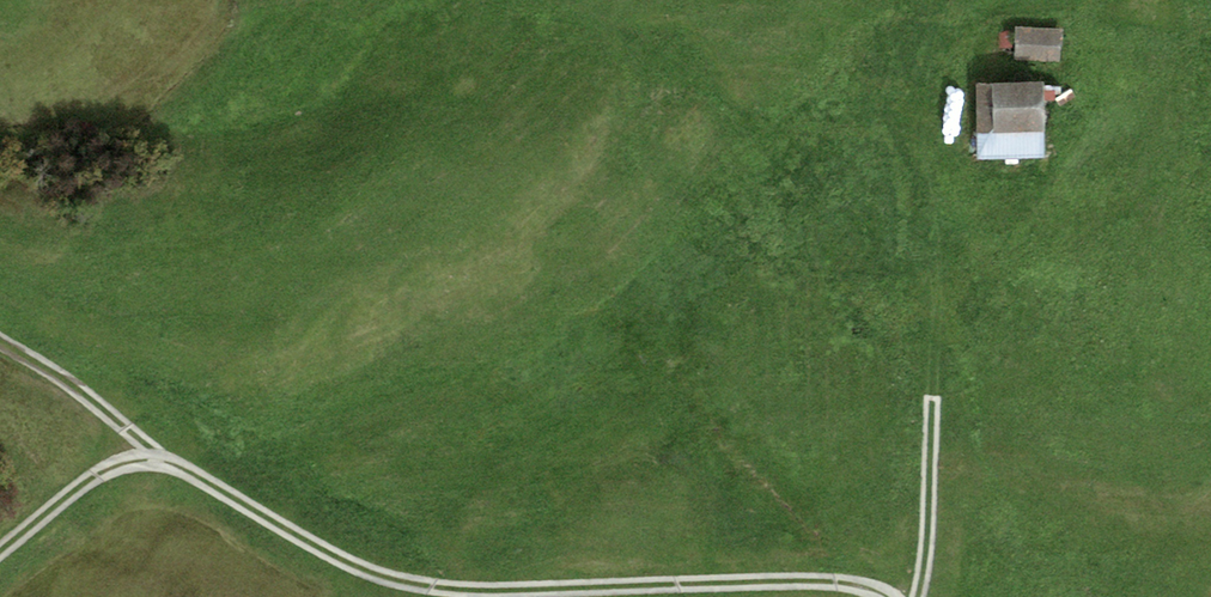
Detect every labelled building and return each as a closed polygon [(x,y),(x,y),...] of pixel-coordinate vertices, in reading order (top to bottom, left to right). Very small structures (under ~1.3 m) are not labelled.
[(1063,37),(1017,34),(1015,65),(1061,67),(1063,37)] [(1034,90),(968,92),(970,163),(1036,161),(1034,90)]
